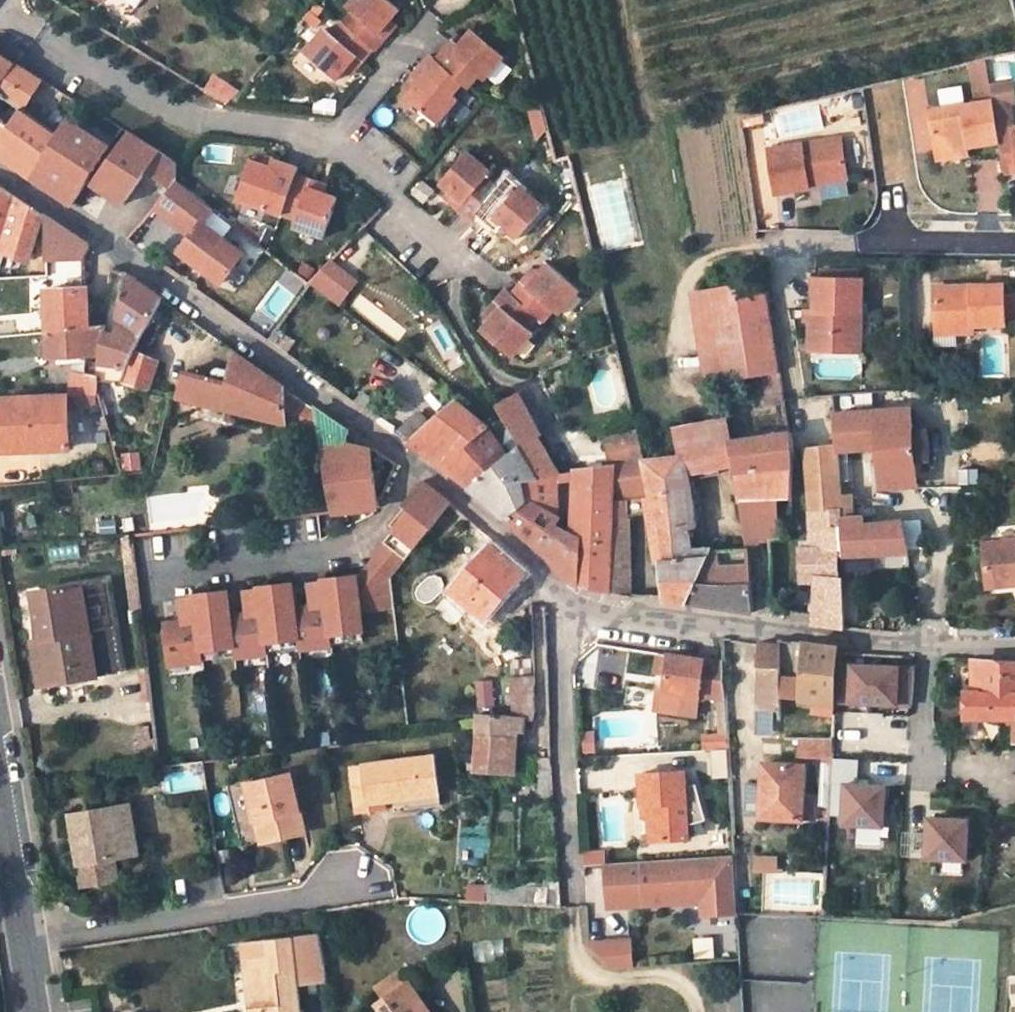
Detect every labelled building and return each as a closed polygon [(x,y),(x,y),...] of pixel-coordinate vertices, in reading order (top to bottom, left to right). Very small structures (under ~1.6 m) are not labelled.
[(136,0),(104,0),(99,7),(121,23),(136,0)] [(389,28),(382,23),(389,15),(396,7),(388,0),(346,0),(344,3),(351,10),(341,22),(338,20),(327,31),(322,27),(301,51),(334,77),(342,68),(348,62),(353,66),(370,47),(372,48),(389,28)] [(320,3),(309,17),(317,24),(322,18),(320,16),(326,8),(320,3)] [(389,15),(382,23),(389,28),(396,20),(389,15)] [(417,68),(422,72),(416,81),(408,90),(440,117),(462,92),(455,86),(465,75),(471,80),(483,67),(487,70),(491,67),(502,75),(516,58),(505,50),(507,47),(475,21),(466,31),(460,38),(455,33),(438,53),(433,49),(417,68)] [(460,38),(466,31),(461,26),(455,33),(460,38)] [(13,52),(25,59),(29,52),(18,44),(13,52)] [(0,52),(0,91),(6,96),(22,107),(42,79),(10,59),(0,52)] [(348,62),(342,68),(348,72),(353,66),(348,62)] [(970,66),(973,85),(986,83),(983,64),(970,66)] [(410,76),(416,81),(422,72),(417,68),(410,76)] [(994,105),(1009,102),(1014,102),(1012,81),(990,84),(992,95),(994,105)] [(239,91),(223,82),(214,91),(227,99),(239,91)] [(975,98),(988,96),(986,83),(973,85),(975,98)] [(994,105),(992,95),(988,96),(975,98),(928,104),(934,146),(999,138),(994,105)] [(1009,102),(994,105),(999,138),(1003,167),(1014,165),(1014,122),(1012,122),(1009,102)] [(526,110),(535,137),(550,132),(541,105),(526,110)] [(22,107),(15,118),(9,125),(0,119),(0,154),(14,164),(32,177),(59,134),(22,107)] [(15,118),(0,109),(0,119),(9,125),(15,118)] [(74,204),(111,147),(68,119),(59,134),(32,177),(55,192),(74,204)] [(148,171),(171,187),(178,163),(129,131),(92,184),(123,204),(148,171)] [(845,176),(839,139),(769,150),(775,194),(810,190),(809,181),(845,176)] [(482,216),(501,232),(506,226),(513,231),(522,239),(550,208),(527,187),(522,193),(510,182),(504,188),(493,179),(497,173),(474,151),(446,182),(454,189),(461,195),(455,202),(478,221),(482,216)] [(263,163),(270,166),(273,159),(266,157),(263,163)] [(299,169),(273,159),(270,166),(263,163),(253,159),(237,199),(267,210),(270,204),(284,210),(282,215),(295,220),(293,225),(325,236),(338,197),(327,193),(320,190),(322,184),(297,176),(299,169)] [(154,208),(192,238),(205,222),(214,209),(178,180),(154,208)] [(320,190),(327,193),(329,187),(322,184),(320,190)] [(2,237),(12,204),(6,201),(8,191),(0,185),(0,236),(2,237)] [(461,195),(454,189),(448,197),(455,202),(461,195)] [(2,246),(0,251),(30,260),(44,215),(8,191),(6,201),(12,204),(2,237),(2,246)] [(47,262),(85,260),(91,245),(70,232),(47,216),(47,262)] [(245,253),(205,222),(192,238),(182,251),(223,282),(245,253)] [(513,231),(506,226),(501,232),(507,237),(513,231)] [(335,301),(353,278),(334,260),(319,276),(312,283),(335,301)] [(505,289),(488,309),(493,314),(487,321),(479,330),(512,358),(533,333),(527,328),(537,317),(543,322),(553,310),(558,314),(580,289),(548,262),(539,272),(533,280),(527,275),(511,294),(505,289)] [(533,280),(539,272),(533,268),(527,275),(533,280)] [(99,362),(88,360),(86,373),(99,375),(99,381),(100,381),(123,383),(128,366),(134,354),(163,298),(143,284),(129,273),(126,284),(120,317),(115,336),(103,333),(101,352),(99,362)] [(757,370),(762,400),(778,397),(761,274),(696,287),(709,379),(757,370)] [(811,309),(806,309),(806,347),(849,347),(849,310),(859,309),(859,275),(811,274),(811,309)] [(50,329),(90,326),(89,305),(86,289),(86,278),(75,279),(75,289),(48,290),(50,329)] [(935,287),(937,345),(956,344),(956,333),(956,326),(974,325),(1005,324),(1004,319),(1003,292),(1003,285),(935,287)] [(1004,319),(1014,319),(1014,294),(1014,291),(1003,292),(1004,319)] [(487,321),(493,314),(488,309),(481,316),(487,321)] [(859,309),(849,310),(849,347),(858,347),(859,309)] [(103,333),(105,324),(90,326),(50,329),(51,355),(57,354),(79,353),(85,353),(84,360),(88,360),(99,362),(101,352),(103,333)] [(286,433),(283,385),(236,350),(231,367),(227,366),(224,366),(220,367),(217,369),(215,371),(213,374),(212,377),(183,370),(178,396),(275,420),(276,428),(278,430),(281,432),(284,433),(286,433)] [(79,353),(57,354),(57,366),(79,364),(79,353)] [(123,383),(149,390),(157,364),(134,354),(128,366),(123,383)] [(99,375),(86,373),(73,370),(72,395),(99,394),(100,381),(99,381),(99,375)] [(521,446),(538,437),(540,435),(518,392),(497,405),(520,444),(521,446)] [(68,396),(0,399),(2,452),(70,449),(68,396)] [(96,407),(96,396),(71,396),(71,408),(96,407)] [(448,470),(471,488),(508,456),(490,428),(456,399),(431,421),(419,411),(396,432),(425,454),(448,470)] [(878,491),(909,487),(916,486),(908,402),(830,414),(830,453),(870,449),(875,491),(878,491)] [(334,513),(378,508),(371,449),(348,443),(350,433),(316,408),(334,513)] [(824,408),(797,411),(800,441),(826,438),(824,408)] [(725,439),(730,441),(726,420),(704,425),(708,447),(725,444),(725,439)] [(735,465),(741,501),(778,498),(791,497),(791,460),(794,460),(792,434),(730,441),(725,439),(725,444),(708,447),(704,425),(676,429),(679,453),(676,458),(644,461),(614,464),(612,516),(628,515),(656,512),(658,541),(665,600),(689,602),(711,551),(692,552),(686,509),(694,509),(693,498),(689,498),(685,473),(735,465)] [(644,461),(636,433),(606,439),(611,468),(574,471),(574,479),(574,482),(580,482),(579,503),(578,528),(560,517),(555,526),(581,539),(579,584),(609,593),(612,516),(614,464),(644,461)] [(540,477),(558,474),(538,437),(521,446),(540,477)] [(827,453),(826,438),(800,441),(806,501),(833,499),(833,497),(827,453)] [(530,501),(539,505),(535,478),(540,477),(521,446),(520,444),(508,456),(471,488),(489,503),(506,519),(530,501)] [(539,505),(549,512),(549,483),(574,479),(574,471),(558,474),(540,477),(535,478),(539,505)] [(409,511),(429,486),(422,481),(402,505),(409,511)] [(374,554),(395,572),(451,504),(429,486),(409,511),(374,554)] [(842,556),(908,551),(903,522),(867,526),(866,520),(845,522),(841,496),(833,497),(833,499),(841,550),(842,556)] [(769,539),(778,538),(778,498),(741,501),(747,548),(749,548),(761,540),(769,539)] [(841,550),(833,499),(806,501),(810,535),(801,535),(803,575),(815,576),(815,612),(816,621),(848,624),(844,572),(838,573),(836,550),(841,550)] [(549,512),(539,505),(530,501),(506,519),(546,552),(568,579),(579,584),(581,539),(555,526),(560,517),(549,512)] [(609,593),(631,597),(628,515),(612,516),(609,593)] [(983,544),(987,581),(1014,579),(1014,541),(983,544)] [(451,590),(486,620),(525,574),(490,545),(451,590)] [(747,548),(711,551),(689,602),(754,611),(749,548),(747,548)] [(354,577),(391,577),(395,572),(374,554),(354,577)] [(362,629),(360,611),(395,607),(391,577),(354,577),(323,581),(323,583),(310,585),(313,607),(294,610),(291,585),(259,589),(259,591),(246,592),(249,615),(230,617),(227,592),(194,596),(195,599),(182,600),(184,623),(166,625),(171,665),(203,661),(203,660),(201,649),(234,645),(235,656),(235,657),(267,654),(267,652),(265,641),(298,637),(299,648),(299,649),(331,646),(330,644),(329,633),(362,629)] [(35,593),(43,643),(49,642),(56,683),(124,671),(109,579),(35,593)] [(987,581),(988,587),(1014,585),(1014,579),(987,581)] [(329,633),(330,644),(363,640),(362,629),(329,633)] [(265,641),(267,652),(299,648),(298,637),(265,641)] [(779,646),(760,642),(758,667),(781,669),(782,640),(780,639),(779,646)] [(812,700),(835,704),(835,701),(837,664),(838,653),(838,646),(803,641),(800,684),(781,682),(781,697),(812,700)] [(56,683),(49,642),(43,643),(33,645),(41,686),(56,683)] [(201,649),(203,660),(235,656),(234,645),(201,649)] [(727,734),(723,662),(670,654),(664,689),(662,702),(668,711),(697,715),(700,695),(717,698),(719,735),(727,734)] [(970,718),(1008,718),(1008,724),(1014,725),(1014,661),(979,659),(978,691),(970,691),(970,718)] [(512,679),(535,677),(535,660),(511,662),(512,679)] [(837,664),(835,701),(912,705),(915,668),(877,666),(837,664)] [(781,682),(781,669),(758,667),(757,707),(781,709),(781,697),(781,682)] [(514,715),(533,716),(535,677),(512,679),(514,715)] [(494,705),(491,681),(477,682),(479,706),(494,705)] [(835,704),(812,700),(810,711),(835,715),(836,704),(835,704)] [(476,771),(514,774),(517,731),(523,731),(523,725),(524,719),(531,719),(533,720),(533,716),(514,715),(479,714),(478,728),(476,771)] [(520,774),(523,731),(517,731),(514,774),(520,774)] [(713,749),(728,749),(727,734),(719,735),(704,735),(705,750),(713,749)] [(833,756),(834,739),(799,738),(799,754),(825,756),(833,756)] [(730,775),(728,749),(713,749),(715,776),(730,775)] [(833,756),(825,756),(823,805),(830,806),(833,756)] [(368,766),(368,770),(354,772),(360,816),(375,814),(374,804),(408,800),(408,798),(442,792),(437,757),(368,766)] [(845,783),(855,783),(857,759),(834,758),(831,812),(844,813),(845,783)] [(803,796),(805,766),(764,763),(763,783),(760,817),(815,820),(817,797),(803,796)] [(162,794),(206,790),(204,765),(160,768),(162,794)] [(554,796),(552,766),(535,766),(536,797),(554,796)] [(685,787),(684,771),(641,774),(643,806),(649,805),(651,841),(688,839),(688,835),(687,825),(685,787)] [(306,833),(295,775),(251,784),(262,840),(306,833)] [(760,817),(763,783),(755,783),(753,816),(760,817)] [(883,825),(885,785),(855,783),(845,783),(844,813),(843,823),(883,825)] [(685,787),(687,825),(701,821),(706,820),(696,784),(685,787)] [(132,804),(117,807),(124,855),(139,853),(132,804)] [(82,863),(85,862),(90,885),(121,879),(118,856),(124,855),(117,807),(73,814),(82,863)] [(967,860),(969,820),(929,818),(929,833),(927,857),(967,860)] [(687,825),(688,835),(705,834),(701,821),(687,825)] [(850,837),(879,840),(880,829),(851,827),(850,837)] [(927,857),(929,833),(903,832),(902,856),(927,857)] [(583,851),(584,865),(604,864),(604,850),(583,851)] [(777,871),(776,855),(750,856),(751,873),(777,871)] [(608,906),(702,900),(703,914),(737,912),(734,856),(605,864),(608,906)] [(548,889),(547,904),(562,905),(560,882),(523,880),(523,888),(548,889)] [(468,900),(485,901),(486,886),(468,886),(468,900)] [(486,886),(485,901),(547,904),(548,889),(523,888),(486,886)] [(445,940),(443,904),(410,907),(413,942),(445,940)] [(323,938),(296,941),(245,946),(247,965),(253,964),(258,1010),(251,1011),(303,1011),(301,990),(331,987),(323,938)] [(712,939),(696,938),(695,958),(712,958),(712,939)] [(632,967),(630,940),(589,943),(589,946),(615,968),(632,967)] [(415,988),(387,1005),(392,1011),(432,1011),(415,988)]
